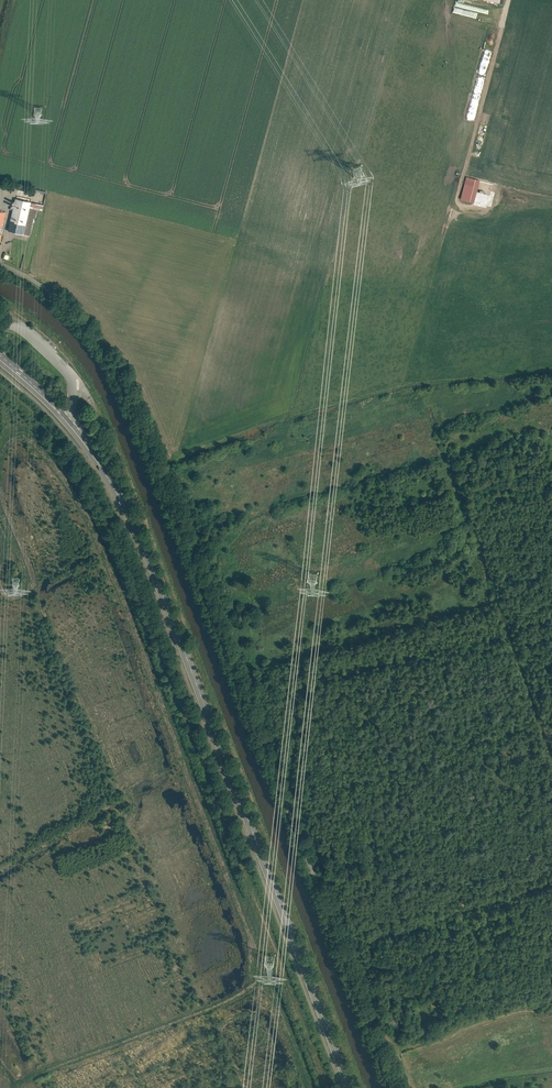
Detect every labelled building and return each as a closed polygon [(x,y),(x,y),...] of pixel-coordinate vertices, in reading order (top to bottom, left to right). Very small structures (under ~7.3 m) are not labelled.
[(455,3),(454,8),(476,12),(477,6),(455,3)] [(484,114),(489,115),(492,98),(487,97),(484,114)] [(479,180),(465,177),(459,199),(473,203),(479,180)] [(32,203),(16,199),(9,231),(24,234),(32,203)] [(33,203),(25,234),(31,235),(37,210),(43,212),(44,206),(38,204),(33,203)]
